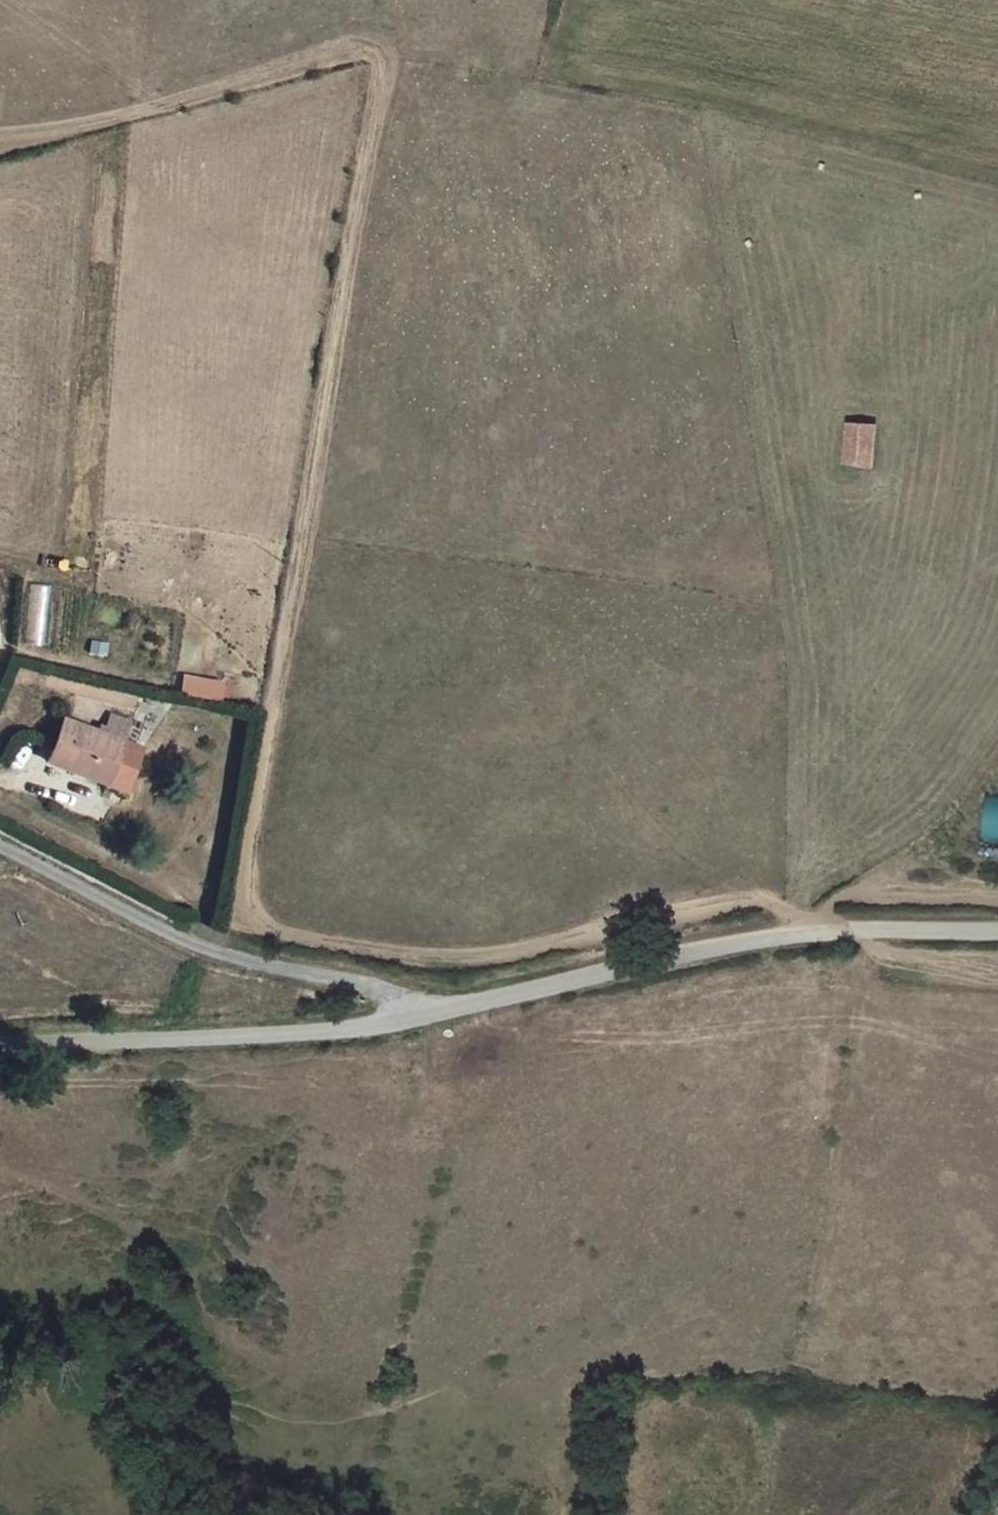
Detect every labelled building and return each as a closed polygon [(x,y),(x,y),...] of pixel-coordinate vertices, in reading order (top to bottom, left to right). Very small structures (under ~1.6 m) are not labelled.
[(876,426),(848,423),(845,465),(873,467),(876,426)] [(220,702),(224,681),(182,673),(178,694),(220,702)] [(103,734),(64,720),(48,762),(125,791),(141,749),(123,742),(130,722),(110,715),(103,734)] [(981,840),(997,841),(997,795),(986,794),(981,840)]
